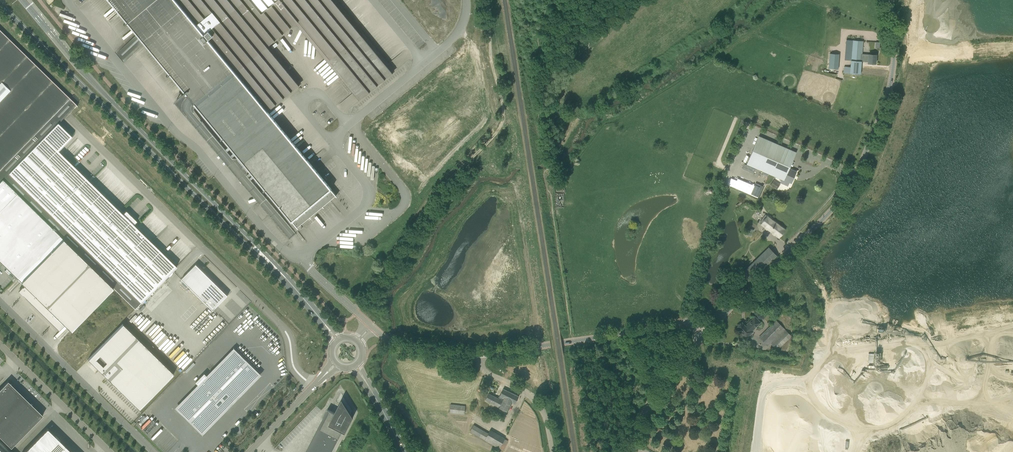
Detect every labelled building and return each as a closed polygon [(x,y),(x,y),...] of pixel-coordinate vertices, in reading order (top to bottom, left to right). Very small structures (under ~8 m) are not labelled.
[(143,41),(196,106),(292,221),(297,227),(298,227),(297,227),(310,216),(310,217),(311,216),(336,195),(315,169),(314,170),(311,167),(312,166),(267,111),(268,111),(299,85),(267,47),(298,22),(330,60),(362,99),(393,73),(333,0),(109,0),(137,34),(116,54),(122,61),(143,41)] [(70,98),(0,30),(0,169),(70,98)] [(862,54),(863,41),(853,40),(852,59),(851,59),(850,66),(844,66),(844,72),(860,73),(861,61),(868,62),(868,63),(876,63),(876,55),(869,54),(862,54)] [(830,53),(829,68),(838,69),(839,54),(830,53)] [(74,94),(72,96),(70,98),(76,104),(80,101),(74,94)] [(76,105),(76,104),(70,98),(0,169),(0,171),(5,176),(3,179),(17,193),(28,204),(70,161),(69,161),(58,151),(60,149),(72,137),(67,132),(63,127),(58,123),(75,105),(76,105)] [(784,166),(789,168),(796,152),(759,136),(747,164),(779,178),(784,166)] [(49,225),(90,183),(90,182),(91,182),(80,172),(69,162),(70,161),(28,204),(49,225)] [(784,166),(779,178),(782,180),(781,183),(788,186),(789,182),(791,183),(796,171),(789,168),(784,166)] [(3,179),(0,182),(0,211),(17,193),(3,179)] [(85,260),(130,214),(126,210),(122,214),(112,204),(113,203),(112,203),(101,193),(102,193),(101,192),(91,182),(91,183),(90,183),(49,225),(60,235),(85,260)] [(49,225),(28,204),(17,193),(0,211),(0,261),(18,278),(60,235),(49,225)] [(135,309),(177,266),(176,266),(166,256),(166,255),(165,256),(155,246),(155,245),(144,235),(145,235),(144,234),(144,235),(133,225),(137,221),(130,214),(85,260),(113,288),(135,309)] [(785,229),(766,215),(760,223),(779,237),(785,229)] [(60,235),(18,278),(24,285),(19,291),(59,330),(64,324),(71,331),(113,288),(85,260),(60,235)] [(750,282),(777,256),(777,255),(769,247),(742,274),(750,282)] [(220,288),(197,265),(196,264),(181,279),(182,280),(182,279),(213,309),(212,309),(213,310),(228,295),(227,295),(223,290),(221,287),(220,288)] [(740,331),(741,331),(746,337),(751,332),(760,322),(755,317),(747,324),(748,325),(746,327),(742,323),(738,327),(738,326),(737,327),(741,330),(740,331)] [(771,343),(777,350),(792,336),(776,320),(758,337),(767,346),(771,343)] [(123,324),(88,359),(103,374),(104,375),(103,376),(106,378),(106,377),(107,378),(139,409),(174,374),(123,324)] [(177,409),(180,412),(197,429),(200,431),(258,372),(256,369),(238,352),(236,349),(177,409)] [(43,415),(8,381),(0,389),(0,437),(11,447),(43,415)] [(519,396),(503,389),(500,396),(501,397),(500,399),(489,394),(486,400),(491,403),(491,404),(508,412),(513,403),(515,404),(519,397),(519,396)] [(346,430),(353,417),(342,400),(336,414),(328,409),(326,412),(329,413),(308,451),(331,451),(343,429),(346,430)] [(464,415),(465,406),(450,404),(449,413),(464,415)] [(470,429),(470,430),(470,431),(503,450),(508,441),(505,439),(505,438),(491,429),(488,433),(471,423),(468,428),(470,429)] [(47,428),(24,451),(58,451),(65,445),(47,428)]
